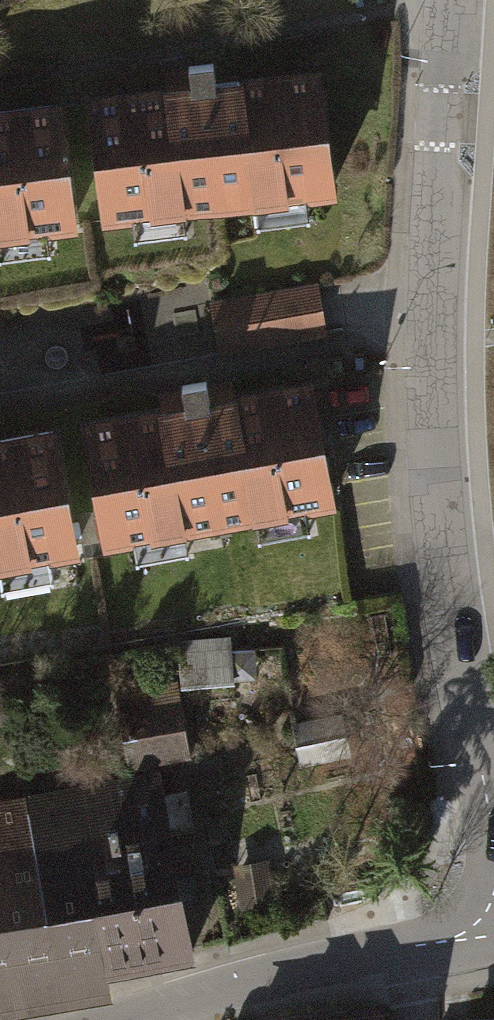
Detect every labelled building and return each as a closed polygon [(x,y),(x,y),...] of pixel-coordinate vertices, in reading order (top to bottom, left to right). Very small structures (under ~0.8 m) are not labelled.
[(192,88),(92,100),(107,218),(330,191),(316,72),(215,84),(212,62),(189,65),(192,88)] [(72,224),(57,104),(0,112),(0,233),(72,224)] [(318,303),(207,326),(216,371),(328,348),(318,303)] [(186,407),(86,424),(107,542),(330,503),(309,385),(210,402),(206,381),(182,385),(186,407)] [(74,550),(53,431),(0,441),(0,563),(74,550)] [(227,679),(224,648),(184,652),(187,683),(227,679)] [(146,686),(118,691),(128,758),(186,750),(179,702),(149,706),(146,686)] [(341,749),(336,722),(303,728),(308,755),(341,749)] [(0,794),(0,1016),(107,997),(103,975),(192,959),(157,766),(0,794)] [(290,1019),(389,1019),(388,1007),(290,1019)]
